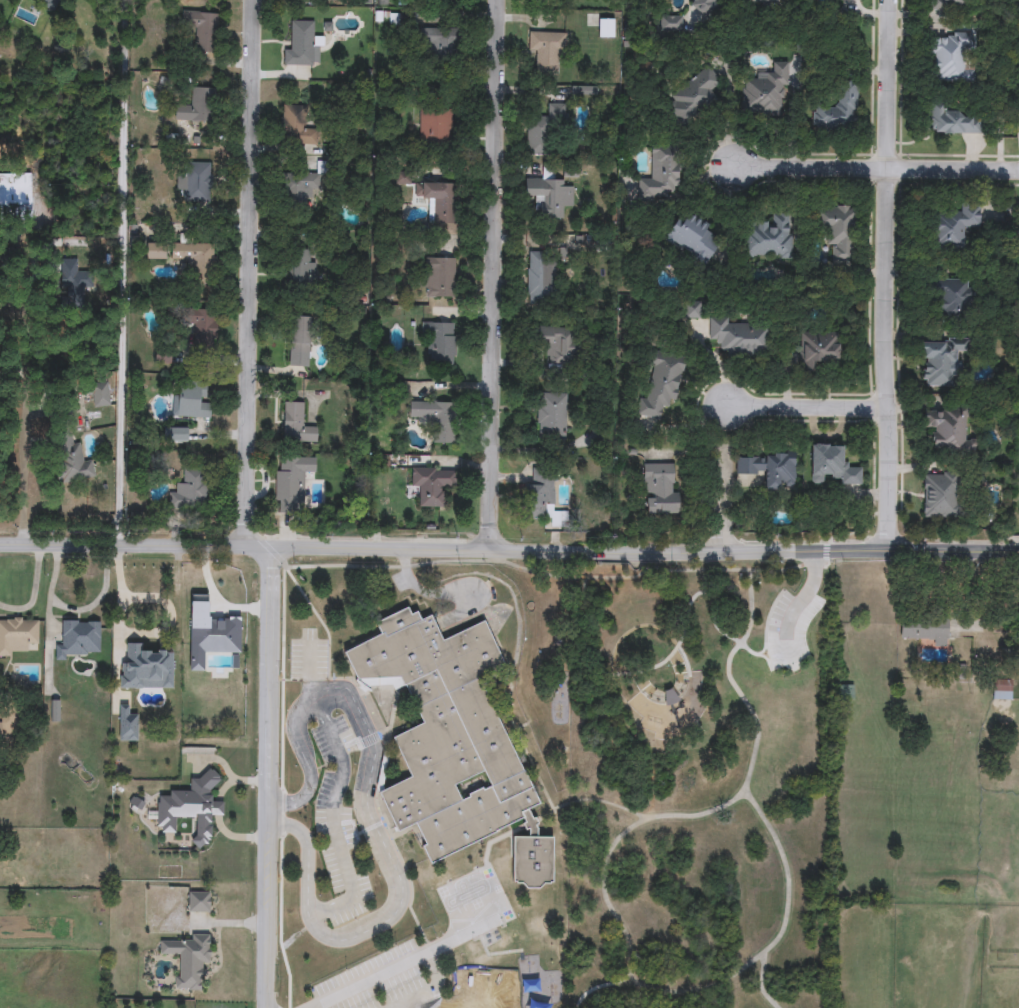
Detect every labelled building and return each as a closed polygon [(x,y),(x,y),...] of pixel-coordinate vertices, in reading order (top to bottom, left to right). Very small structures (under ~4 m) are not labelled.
[(56,10),(32,0),(60,0),(56,10)] [(689,6),(694,0),(719,0),(706,18),(689,6)] [(217,13),(217,53),(194,53),(194,13),(217,13)] [(661,31),(661,16),(681,16),(681,31),(661,31)] [(284,49),(291,49),(291,21),(313,21),(313,37),(320,37),(320,65),(284,65),(284,49)] [(428,59),(428,49),(419,49),(419,29),(452,29),(452,59),(428,59)] [(565,53),(556,52),(556,75),(536,75),(537,52),(528,52),(529,32),(565,33),(565,53)] [(973,82),(931,82),(930,35),(963,34),(964,70),(973,70),(973,82)] [(743,80),(769,80),(770,62),(785,63),(784,116),(742,115),(743,80)] [(709,89),(716,98),(680,127),(666,108),(674,102),(669,96),(708,65),(721,81),(709,89)] [(813,107),(837,107),(837,85),(856,85),(856,128),(813,128),(813,107)] [(175,120),(176,106),(191,107),(192,88),(214,89),(211,123),(175,120)] [(527,117),(547,117),(548,103),(566,104),(566,136),(555,135),(555,155),(526,155),(527,117)] [(280,144),(281,105),(305,106),(305,125),(317,125),(317,145),(280,144)] [(976,134),(926,133),(927,108),(976,109),(976,134)] [(419,145),(419,110),(450,110),(450,145),(419,145)] [(650,148),(678,148),(678,191),(658,191),(658,201),(638,201),(638,180),(650,181),(650,148)] [(209,163),(210,202),(185,202),(184,191),(176,192),(176,174),(186,174),(185,163),(209,163)] [(32,218),(0,218),(0,174),(31,173),(32,218)] [(307,205),(284,205),(284,175),(307,175),(307,205)] [(524,197),(524,179),(562,179),(562,187),(573,187),(573,208),(562,208),(562,219),(535,219),(535,197),(524,197)] [(433,224),(433,201),(422,201),(422,183),(455,183),(455,224),(433,224)] [(933,213),(960,214),(960,204),(980,204),(980,227),(965,227),(964,250),(932,249),(933,213)] [(851,206),(851,262),(828,262),(828,230),(814,230),(814,206),(851,206)] [(677,216),(686,222),(690,214),(715,228),(711,235),(720,241),(704,267),(662,242),(677,216)] [(791,214),(791,258),(744,257),(745,224),(771,224),(771,214),(791,214)] [(170,242),(212,242),(212,279),(191,279),(191,261),(170,261),(170,242)] [(147,260),(147,244),(165,244),(165,260),(147,260)] [(291,250),(315,250),(315,284),(291,284),(291,250)] [(553,252),(553,300),(527,300),(527,252),(553,252)] [(455,298),(425,298),(425,258),(455,258),(455,298)] [(61,307),(61,259),(77,259),(77,271),(88,271),(88,307),(61,307)] [(968,280),(967,316),(937,316),(938,294),(922,294),(922,279),(968,280)] [(697,318),(685,318),(685,305),(697,305),(697,318)] [(216,346),(194,346),(194,324),(189,324),(189,309),(216,309),(216,346)] [(310,316),(310,354),(291,354),(291,316),(310,316)] [(708,340),(709,318),(728,318),(728,325),(766,325),(765,356),(718,355),(718,341),(708,340)] [(428,366),(428,340),(421,340),(421,322),(455,322),(455,366),(428,366)] [(571,364),(545,364),(545,349),(532,349),(532,326),(571,326),(571,364)] [(837,334),(837,362),(801,362),(801,334),(837,334)] [(956,386),(921,386),(920,339),(967,338),(967,349),(955,350),(956,386)] [(643,396),(655,351),(685,359),(673,403),(663,401),(657,420),(635,414),(640,395),(643,396)] [(92,408),(89,383),(107,381),(110,406),(92,408)] [(209,418),(178,418),(178,384),(207,384),(207,396),(200,396),(200,403),(209,403),(209,418)] [(566,393),(566,439),(537,439),(537,393),(566,393)] [(304,402),(304,424),(317,424),(317,442),(283,442),(283,402),(304,402)] [(455,444),(433,444),(433,422),(409,422),(409,402),(455,402),(455,444)] [(965,407),(965,439),(974,439),(974,455),(933,455),(933,428),(923,428),(923,407),(965,407)] [(186,440),(165,440),(165,429),(186,429),(186,440)] [(94,479),(61,483),(54,435),(71,433),(72,444),(80,443),(82,462),(92,460),(94,479)] [(861,465),(861,484),(831,484),(831,475),(822,475),(822,484),(810,484),(810,444),(842,444),(842,465),(861,465)] [(735,474),(736,458),(766,458),(766,451),(795,451),(794,489),(764,489),(764,475),(735,474)] [(314,458),(314,476),(303,476),(303,510),(275,510),(276,458),(314,458)] [(643,464),(674,463),(675,491),(678,491),(678,514),(644,515),(643,464)] [(169,509),(169,491),(181,491),(181,469),(206,469),(206,509),(169,509)] [(419,487),(411,487),(411,469),(455,469),(455,486),(442,486),(442,507),(419,507),(419,487)] [(554,510),(566,511),(566,527),(549,527),(549,519),(526,518),(527,473),(554,474),(554,510)] [(922,518),(922,473),(957,473),(957,518),(922,518)] [(524,825),(427,857),(416,824),(394,831),(381,789),(409,780),(395,735),(422,726),(408,686),(358,688),(345,649),(379,638),(378,620),(409,610),(410,613),(418,613),(421,620),(433,616),(440,638),(487,623),(502,669),(487,673),(531,808),(529,808),(538,836),(551,839),(553,883),(542,883),(540,890),(513,884),(511,837),(528,836),(524,825)] [(27,656),(0,656),(0,618),(38,619),(38,646),(27,646),(27,656)] [(62,621),(96,621),(96,656),(55,656),(55,642),(62,642),(62,621)] [(900,641),(900,621),(949,621),(949,641),(900,641)] [(1012,700),(992,700),(992,679),(1012,679),(1012,700)] [(665,705),(662,691),(674,689),(677,703),(665,705)] [(156,832),(158,796),(168,797),(169,791),(190,792),(191,774),(214,776),(213,801),(222,802),(221,815),(210,814),(208,848),(194,847),(196,818),(175,817),(174,833),(156,832)] [(188,912),(188,892),(208,892),(208,912),(188,912)] [(210,934),(209,965),(200,965),(199,991),(178,990),(178,954),(159,954),(159,942),(189,942),(189,934),(210,934)]
